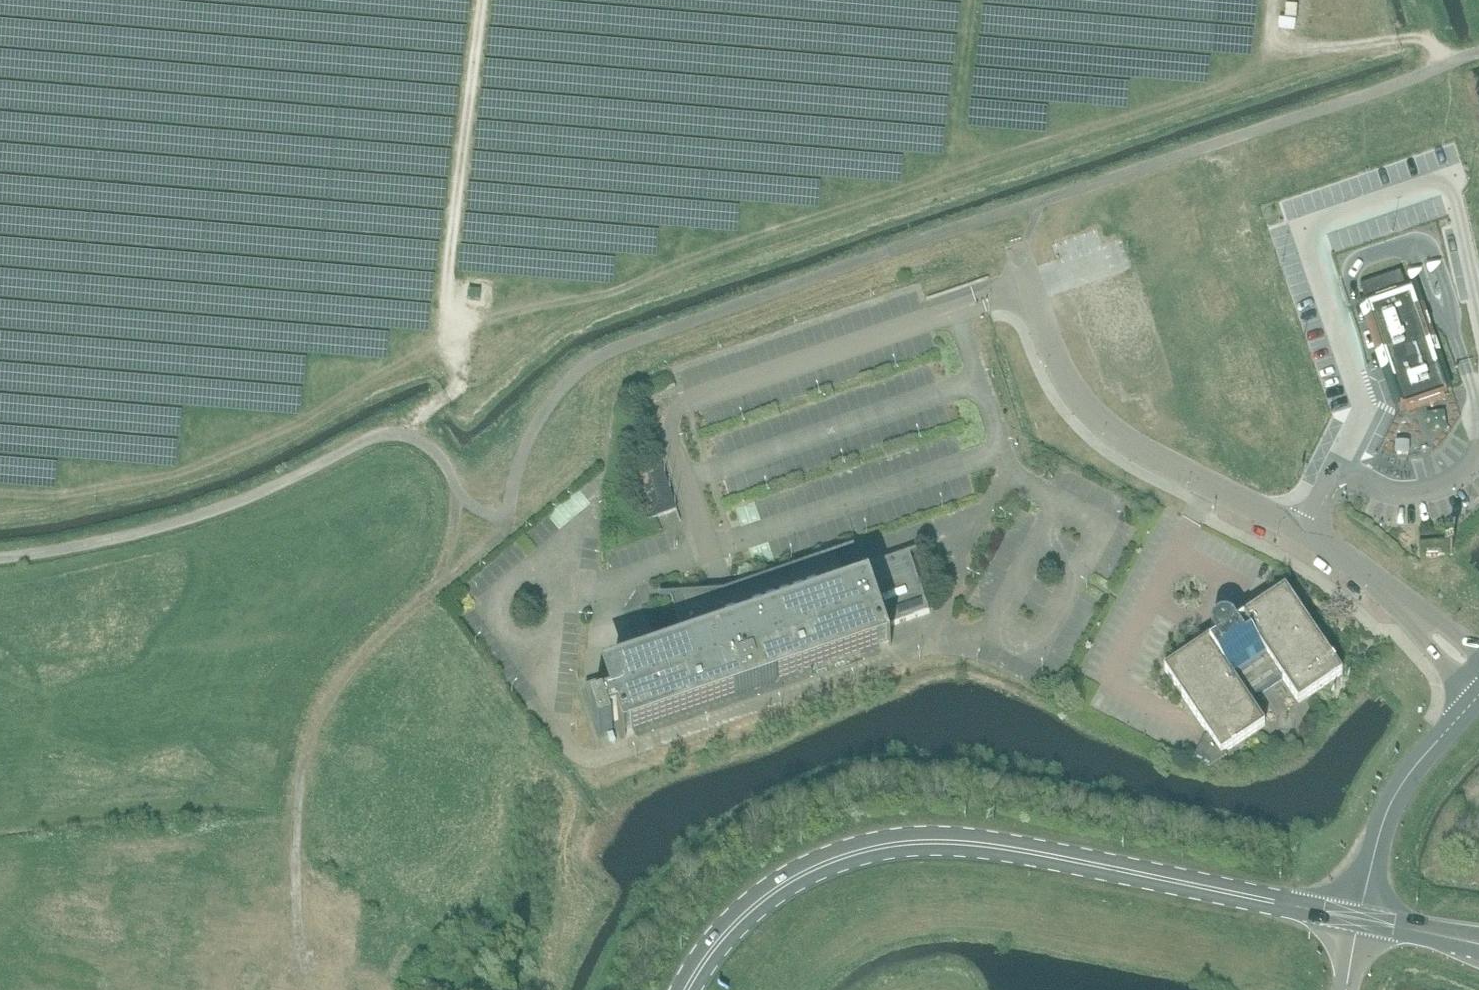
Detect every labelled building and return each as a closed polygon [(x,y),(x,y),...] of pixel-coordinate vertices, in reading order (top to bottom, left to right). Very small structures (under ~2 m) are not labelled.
[(1286,6),(1285,20),(1297,21),(1298,7),(1286,6)] [(1401,272),(1360,286),(1361,290),(1362,289),(1365,296),(1364,297),(1365,300),(1366,302),(1369,301),(1370,306),(1367,307),(1368,308),(1366,308),(1370,317),(1371,317),(1383,353),(1379,354),(1389,382),(1394,397),(1398,396),(1401,404),(1400,404),(1401,406),(1402,409),(1407,407),(1409,406),(1440,396),(1441,395),(1442,395),(1447,394),(1446,391),(1445,389),(1427,338),(1428,338),(1410,285),(1409,284),(1405,285),(1401,272)] [(885,628),(930,613),(909,553),(893,558),(893,561),(886,563),(886,562),(882,563),(881,562),(873,565),(874,568),(875,567),(878,575),(862,580),(860,572),(863,571),(862,569),(841,576),(832,579),(833,582),(836,581),(842,600),(751,630),(747,618),(722,627),(727,639),(689,652),(611,678),(615,689),(590,697),(587,687),(585,687),(601,734),(613,729),(611,722),(619,720),(624,737),(626,737),(624,731),(888,641),(890,647),(891,646),(885,628)] [(833,582),(832,579),(841,576),(835,557),(724,597),(671,598),(689,652),(727,639),(722,627),(747,618),(751,630),(842,600),(836,581),(833,582)] [(1299,703),(1343,674),(1286,588),(1231,625),(1226,618),(1214,625),(1219,633),(1165,670),(1222,755),(1265,725),(1249,701),(1283,679),(1299,703)] [(1208,768),(1213,759),(1199,752),(1194,761),(1208,768)]
